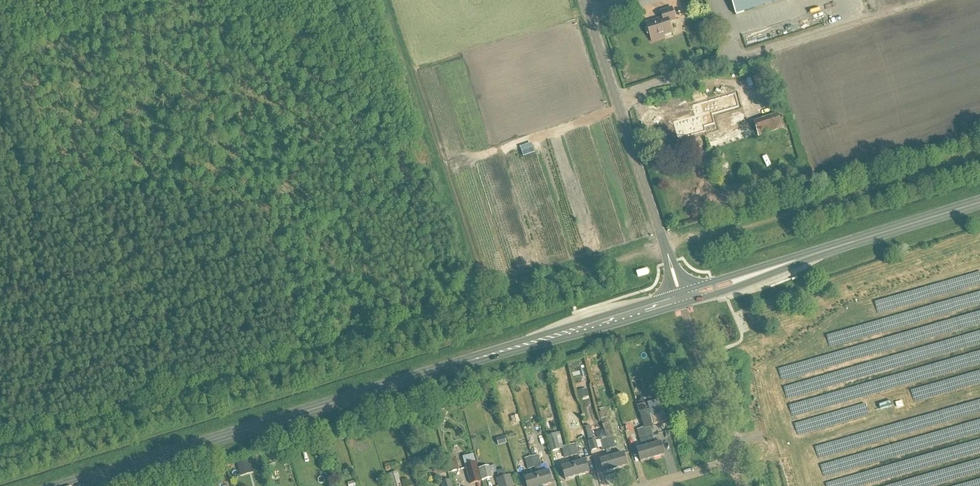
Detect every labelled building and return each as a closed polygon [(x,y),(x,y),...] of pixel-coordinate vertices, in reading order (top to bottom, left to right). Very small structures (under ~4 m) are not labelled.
[(785,0),(730,0),(735,16),(785,0)] [(676,21),(672,9),(660,13),(662,20),(646,25),(652,43),(665,39),(664,35),(672,33),(669,23),(676,21)] [(715,124),(712,115),(731,109),(727,96),(684,108),(687,119),(674,123),(679,140),(706,132),(705,127),(715,124)] [(758,137),(782,129),(777,115),(754,123),(758,137)] [(531,142),(520,146),(522,155),(534,151),(531,142)] [(787,177),(791,170),(785,166),(781,173),(787,177)] [(647,270),(636,273),(638,278),(649,275),(647,270)] [(616,373),(626,371),(625,363),(614,365),(616,373)] [(586,390),(578,392),(580,400),(588,397),(586,390)] [(638,406),(640,413),(639,413),(644,429),(643,429),(653,460),(664,456),(661,444),(655,445),(653,438),(650,427),(654,426),(649,410),(648,411),(646,405),(638,406)] [(606,440),(609,451),(616,449),(606,408),(600,409),(601,413),(599,413),(606,440)] [(407,425),(409,436),(417,434),(415,424),(407,425)] [(585,427),(589,442),(588,442),(591,452),(598,450),(596,440),(594,440),(590,426),(585,427)] [(653,460),(643,429),(636,431),(640,442),(642,449),(637,450),(641,463),(653,460)] [(499,446),(507,444),(504,434),(496,436),(499,446)] [(564,460),(572,458),(568,447),(564,448),(560,434),(548,437),(552,452),(561,450),(564,460)] [(603,453),(609,451),(606,440),(600,442),(603,453)] [(568,447),(572,458),(578,456),(575,445),(568,447)] [(624,454),(612,458),(615,470),(627,467),(624,454)] [(538,456),(532,457),(535,469),(541,467),(538,456)] [(535,469),(532,457),(524,460),(527,471),(535,469)] [(420,458),(412,460),(415,472),(423,469),(420,458)] [(604,474),(615,470),(612,458),(600,461),(604,474)] [(249,459),(237,463),(237,466),(240,473),(252,470),(250,462),(249,459)] [(447,463),(450,473),(459,471),(457,461),(447,463)] [(585,461),(574,465),(577,478),(589,474),(585,461)] [(481,482),(476,463),(465,465),(471,485),(481,482)] [(566,481),(577,478),(574,465),(562,468),(566,481)] [(482,482),(492,479),(489,467),(479,469),(482,482)] [(543,474),(541,467),(535,469),(537,476),(540,485),(548,485),(552,485),(548,472),(543,474)] [(499,479),(501,485),(499,485),(513,485),(511,476),(507,477),(505,470),(497,472),(499,479)] [(389,475),(392,485),(401,485),(397,473),(389,475)] [(537,476),(525,479),(527,485),(540,485),(537,476)] [(201,479),(203,485),(210,485),(207,477),(201,479)]
